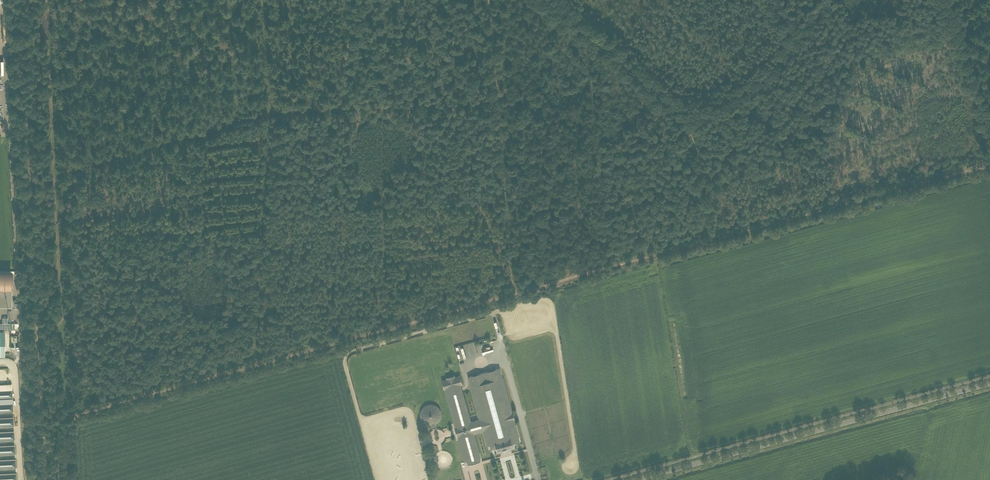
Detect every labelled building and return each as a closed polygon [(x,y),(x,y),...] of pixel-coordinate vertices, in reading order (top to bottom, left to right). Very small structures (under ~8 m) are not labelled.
[(12,288),(12,271),(0,271),(0,288),(12,288)] [(446,379),(442,380),(444,389),(447,388),(457,427),(455,427),(457,436),(460,435),(468,464),(480,461),(473,434),(483,431),(487,446),(495,443),(497,450),(502,449),(507,448),(512,446),(512,444),(519,442),(513,419),(515,419),(513,413),(512,413),(499,368),(468,377),(480,419),(469,421),(460,388),(461,388),(461,385),(462,384),(460,375),(455,377),(455,375),(446,378),(446,379)] [(9,369),(0,369),(0,380),(9,380),(9,369)] [(428,405),(426,405),(425,406),(423,407),(422,408),(422,410),(421,411),(421,413),(421,415),(421,417),(421,419),(422,420),(423,421),(425,423),(426,424),(428,424),(430,424),(431,424),(432,428),(437,427),(436,427),(435,423),(436,423),(438,422),(438,421),(439,420),(440,418),(440,417),(441,416),(441,415),(441,413),(441,412),(440,411),(440,409),(439,408),(438,407),(436,406),(434,405),(433,404),(432,404),(430,404),(429,404),(428,405)] [(0,432),(0,439),(14,439),(14,431),(12,432),(0,432)] [(0,446),(0,453),(15,453),(14,445),(13,445),(13,446),(0,446)] [(0,460),(0,467),(15,467),(15,459),(13,459),(13,460),(0,460)]
